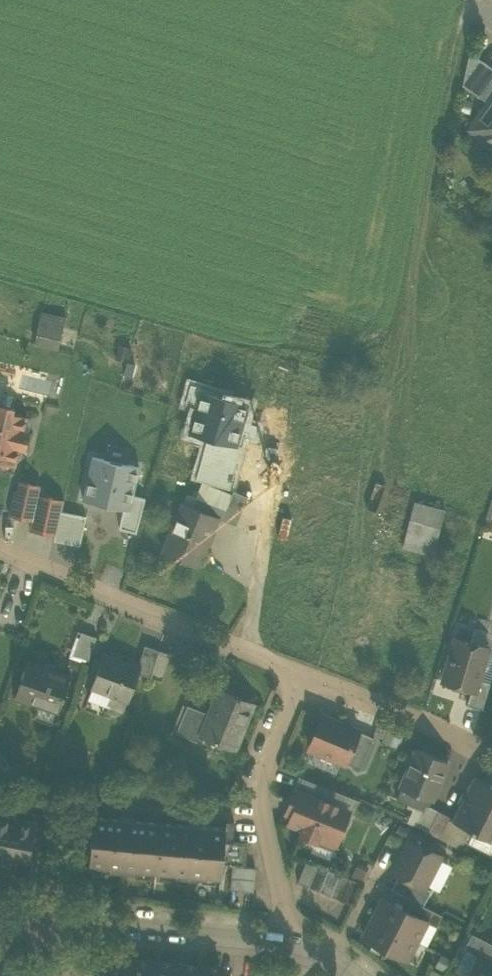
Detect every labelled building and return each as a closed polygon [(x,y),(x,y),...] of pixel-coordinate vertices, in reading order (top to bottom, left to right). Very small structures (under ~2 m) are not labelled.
[(480,96),(490,82),(491,79),(491,67),(470,51),(462,84),(480,96)] [(480,96),(488,102),(491,97),(491,84),(490,82),(480,96)] [(491,142),(491,97),(488,102),(471,127),(473,128),(477,123),(491,133),(487,138),(491,142)] [(473,128),(487,138),(491,133),(477,123),(473,128)] [(33,340),(56,346),(68,299),(45,293),(33,340)] [(203,452),(238,461),(249,422),(244,420),(249,403),(200,390),(189,432),(207,437),(203,452)] [(10,406),(13,394),(0,391),(0,403),(10,406)] [(15,465),(19,448),(21,439),(27,440),(29,432),(23,430),(27,416),(12,413),(14,407),(10,406),(0,403),(0,461),(15,465)] [(26,449),(27,440),(21,439),(19,448),(26,449)] [(238,461),(203,452),(196,479),(230,489),(238,461)] [(124,508),(130,509),(133,494),(139,466),(92,456),(83,499),(124,508)] [(10,515),(33,520),(39,494),(41,485),(20,480),(18,491),(15,490),(10,515)] [(221,519),(236,524),(248,496),(233,490),(226,508),(221,519)] [(31,529),(55,535),(61,511),(61,510),(55,509),(58,498),(39,494),(33,520),(31,529)] [(133,494),(130,509),(124,508),(119,527),(137,532),(146,497),(133,494)] [(166,545),(200,559),(221,506),(196,496),(193,505),(184,501),(166,545)] [(445,508),(414,500),(401,549),(432,557),(445,508)] [(86,516),(61,511),(55,535),(54,540),(79,545),(86,516)] [(489,648),(491,636),(491,632),(473,626),(469,642),(489,648)] [(74,654),(89,659),(97,637),(81,632),(74,654)] [(472,690),(475,691),(479,679),(487,652),(489,648),(469,642),(456,638),(443,681),(472,690)] [(140,672),(151,676),(160,650),(145,645),(138,665),(142,666),(140,672)] [(151,676),(150,676),(162,680),(171,654),(160,650),(151,676)] [(490,683),(491,678),(491,653),(487,652),(479,679),(490,683)] [(91,687),(111,694),(127,700),(129,701),(140,672),(142,666),(138,665),(104,653),(91,687)] [(56,712),(58,713),(72,674),(69,673),(69,675),(29,661),(30,659),(28,659),(15,697),(16,698),(17,696),(57,709),(56,712)] [(467,705),(482,710),(490,683),(479,679),(475,691),(472,690),(467,705)] [(87,699),(106,707),(111,694),(91,687),(87,699)] [(219,738),(236,745),(253,703),(241,699),(242,697),(220,688),(210,713),(201,736),(204,737),(217,742),(219,738)] [(123,713),(127,700),(111,694),(106,707),(123,713)] [(176,732),(187,737),(199,709),(187,704),(176,732)] [(210,713),(199,709),(187,737),(202,742),(204,737),(201,736),(210,713)] [(309,747),(346,762),(359,731),(322,716),(309,747)] [(346,762),(361,769),(374,737),(359,731),(346,762)] [(401,787),(431,800),(448,761),(417,749),(401,787)] [(298,789),(328,801),(333,789),(302,777),(298,789)] [(475,777),(453,822),(473,832),(475,827),(491,835),(491,786),(475,777)] [(318,835),(336,842),(342,827),(345,826),(348,818),(347,815),(349,810),(328,801),(298,789),(297,789),(291,803),(296,806),(289,823),(303,828),(301,833),(316,839),(318,835)] [(415,825),(429,832),(439,811),(426,805),(415,825)] [(450,817),(439,811),(429,832),(439,838),(450,817)] [(0,815),(0,862),(13,865),(14,865),(17,853),(28,855),(28,854),(34,821),(0,815)] [(112,870),(122,871),(126,826),(122,825),(122,820),(93,817),(89,865),(112,867),(112,870)] [(131,826),(126,826),(122,871),(133,872),(133,869),(155,871),(160,823),(131,820),(131,826)] [(188,825),(160,823),(155,871),(178,873),(177,876),(188,877),(192,831),(188,831),(188,825)] [(196,832),(192,831),(188,877),(199,877),(199,874),(222,876),(223,864),(225,841),(226,829),(197,826),(196,832)] [(418,885),(424,888),(424,887),(441,855),(410,840),(393,872),(399,875),(418,885)] [(223,864),(233,865),(246,867),(248,843),(225,841),(223,864)] [(11,876),(31,880),(36,855),(28,854),(28,855),(17,853),(14,865),(13,865),(11,876)] [(297,882),(353,905),(361,883),(306,861),(297,882)] [(256,867),(246,867),(233,865),(230,889),(254,891),(256,867)] [(391,889),(410,899),(418,885),(399,875),(391,889)] [(412,900),(423,906),(431,890),(424,887),(424,888),(418,885),(410,899),(412,900)] [(426,922),(436,927),(442,916),(423,906),(412,900),(406,910),(426,921),(426,922)] [(406,910),(388,901),(382,902),(374,918),(416,940),(426,922),(426,921),(406,910)] [(374,918),(366,934),(367,940),(406,960),(416,940),(374,918)] [(491,961),(491,944),(472,933),(464,948),(479,956),(480,955),(491,961)] [(480,955),(479,956),(469,975),(491,975),(491,961),(480,955)] [(125,962),(125,958),(113,957),(113,961),(100,960),(99,975),(124,975),(125,962)] [(148,964),(149,960),(137,959),(137,963),(125,962),(124,975),(147,975),(148,964)] [(254,975),(285,975),(269,960),(254,975)] [(172,966),(172,962),(161,961),(160,965),(148,964),(147,975),(171,975),(172,966)] [(196,968),(196,965),(184,963),(184,967),(172,966),(171,975),(195,975),(196,968)] [(196,968),(195,975),(220,975),(220,967),(208,966),(208,970),(196,968)]
